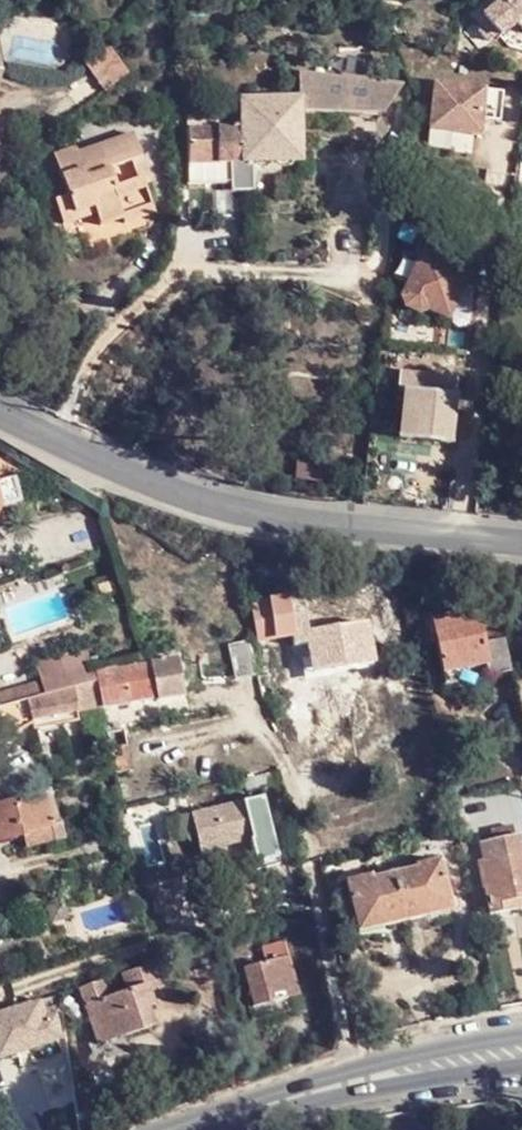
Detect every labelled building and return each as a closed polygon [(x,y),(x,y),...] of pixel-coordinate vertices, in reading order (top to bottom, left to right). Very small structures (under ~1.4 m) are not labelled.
[(470,17),(494,44),(521,19),(521,0),(507,0),(502,5),(497,0),(489,0),(470,17)] [(153,53),(103,56),(112,86),(153,53)] [(311,76),(310,84),(313,84),(312,111),(329,111),(329,98),(345,97),(344,76),(311,76)] [(329,98),(329,111),(380,111),(399,76),(344,76),(345,97),(329,98)] [(298,84),(297,104),(300,103),(300,111),(312,111),(313,84),(310,84),(298,84)] [(300,103),(297,104),(241,104),(242,133),(211,133),(187,134),(187,165),(230,165),(253,164),(300,164),(300,111),(300,103)] [(511,133),(450,110),(444,127),(505,149),(511,133)] [(186,116),(187,134),(211,133),(211,115),(186,116)] [(173,122),(162,123),(162,133),(172,133),(173,122)] [(144,188),(156,195),(145,142),(88,153),(87,147),(64,152),(73,194),(122,193),(118,174),(140,170),(144,188)] [(52,156),(42,157),(49,197),(59,195),(52,156)] [(253,196),(253,164),(230,165),(230,188),(230,196),(253,196)] [(230,165),(187,165),(187,187),(230,188),(230,165)] [(122,193),(73,194),(58,196),(64,222),(97,216),(100,230),(123,225),(124,231),(154,225),(147,197),(156,195),(144,188),(122,193)] [(468,273),(422,252),(418,260),(405,254),(393,279),(406,285),(399,301),(403,310),(417,316),(424,311),(445,321),(468,273)] [(454,443),(457,375),(398,371),(395,440),(454,443)] [(0,481),(0,504),(1,507),(22,501),(16,478),(0,481)] [(258,637),(294,631),(285,582),(264,585),(268,599),(251,602),(258,637)] [(490,666),(485,642),(479,608),(455,612),(455,620),(435,625),(445,675),(487,667),(490,666)] [(365,620),(294,631),(299,659),(310,657),(314,673),(374,664),(365,620)] [(507,638),(485,642),(490,666),(487,667),(490,676),(514,671),(507,638)] [(257,674),(249,640),(230,645),(237,679),(257,674)] [(179,657),(150,665),(99,680),(98,680),(103,709),(156,699),(157,703),(186,697),(179,657)] [(76,686),(75,686),(80,712),(103,709),(98,680),(76,686)] [(75,686),(28,700),(34,722),(35,728),(81,721),(80,712),(75,686)] [(34,722),(28,700),(0,708),(0,729),(7,738),(34,722)] [(24,832),(24,828),(52,821),(45,790),(10,798),(11,801),(0,803),(0,837),(24,832)] [(254,839),(245,801),(194,813),(202,855),(227,851),(226,845),(254,839)] [(521,853),(521,851),(519,836),(491,841),(494,859),(521,853)] [(494,859),(483,861),(488,885),(485,885),(491,912),(521,906),(520,897),(521,897),(521,853),(494,859)] [(452,911),(442,860),(416,865),(416,869),(373,878),(371,874),(346,880),(357,931),(452,911)] [(267,962),(288,956),(283,940),(262,945),(267,962)] [(299,993),(288,956),(267,962),(245,968),(256,1006),(299,993)] [(162,988),(153,964),(79,990),(99,1046),(150,1028),(145,1009),(153,1006),(149,992),(162,988)] [(41,1000),(0,1013),(0,1058),(1,1060),(67,1040),(56,1008),(44,1011),(41,1000)]
